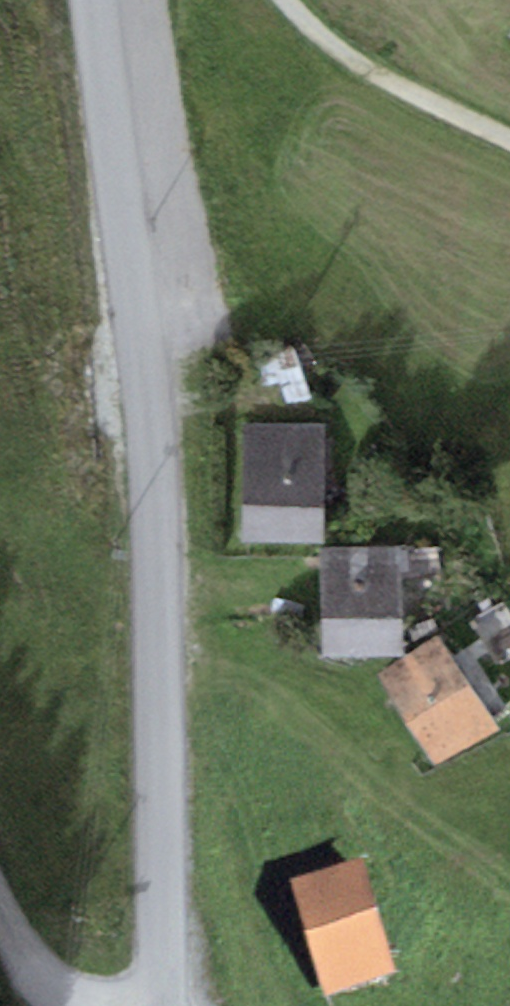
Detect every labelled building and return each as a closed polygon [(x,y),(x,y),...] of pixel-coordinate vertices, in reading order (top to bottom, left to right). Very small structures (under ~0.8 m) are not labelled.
[(324,421),(242,421),(242,538),(324,538),(324,421)] [(320,545),(322,651),(403,648),(400,543),(320,545)] [(439,629),(374,668),(432,764),(497,725),(439,629)] [(296,896),(325,1005),(399,987),(370,877),(296,896)]
